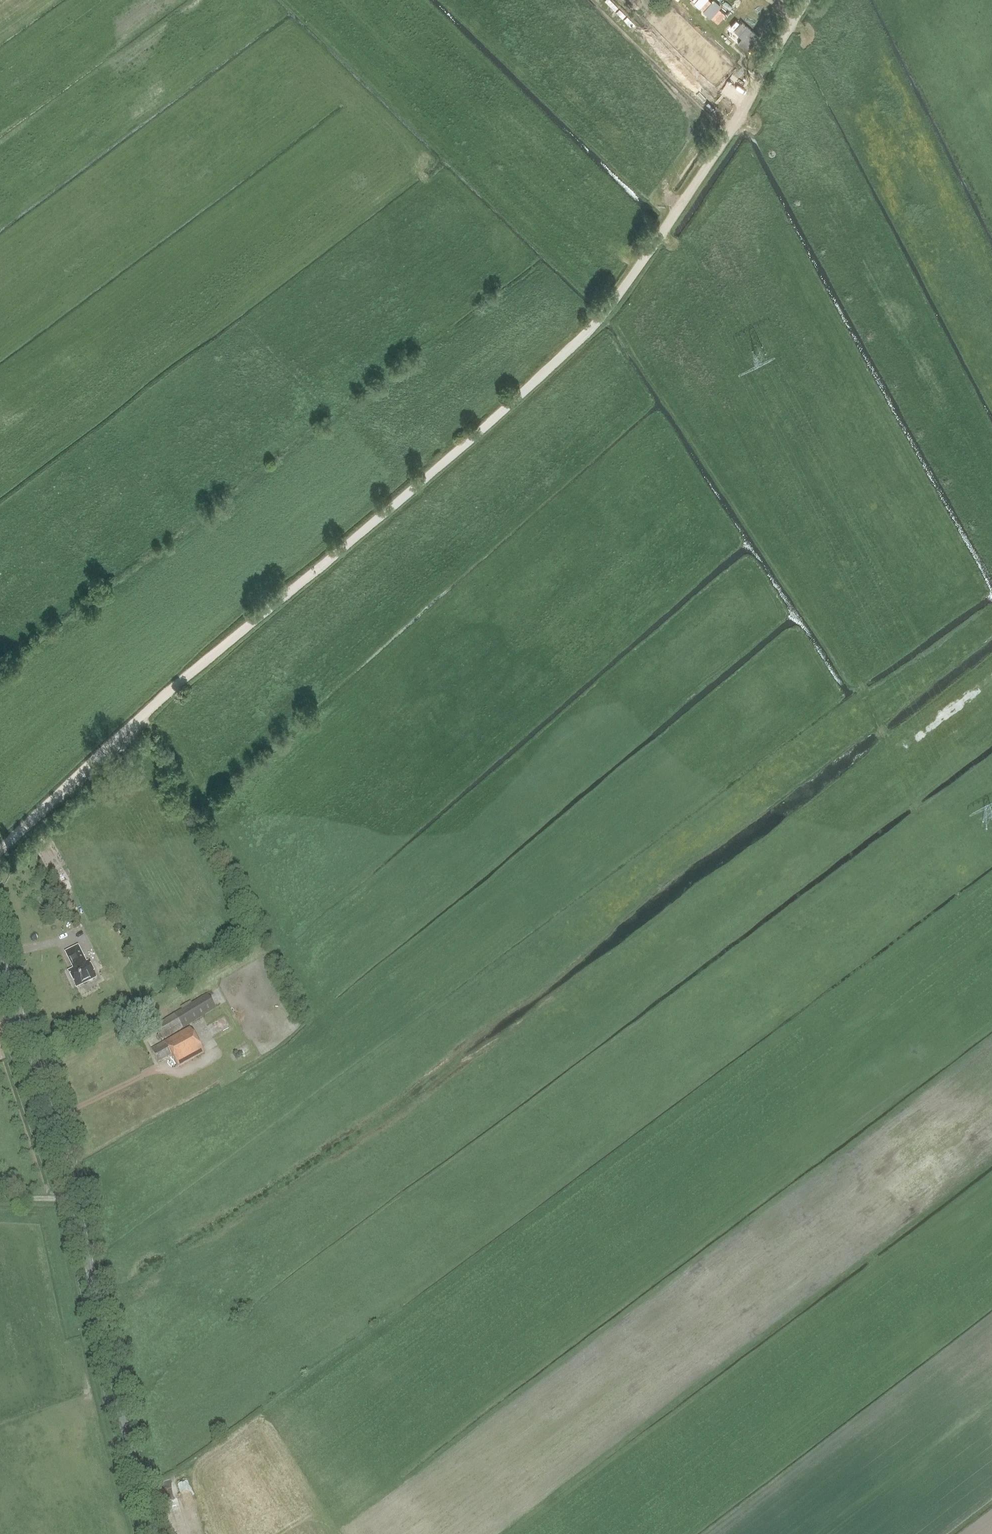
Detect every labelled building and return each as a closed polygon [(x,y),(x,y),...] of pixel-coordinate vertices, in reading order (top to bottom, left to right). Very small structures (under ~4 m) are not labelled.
[(739,30),(731,39),(735,43),(739,39),(744,43),(735,52),(744,60),(757,47),(739,30)] [(731,74),(702,46),(691,57),(720,85),(731,74)] [(87,964),(79,947),(67,953),(75,970),(70,972),(77,988),(96,978),(88,963),(87,964)] [(156,1025),(166,1040),(217,1009),(206,994),(156,1025)] [(191,1029),(151,1049),(159,1063),(172,1056),(178,1067),(204,1054),(191,1029)]
